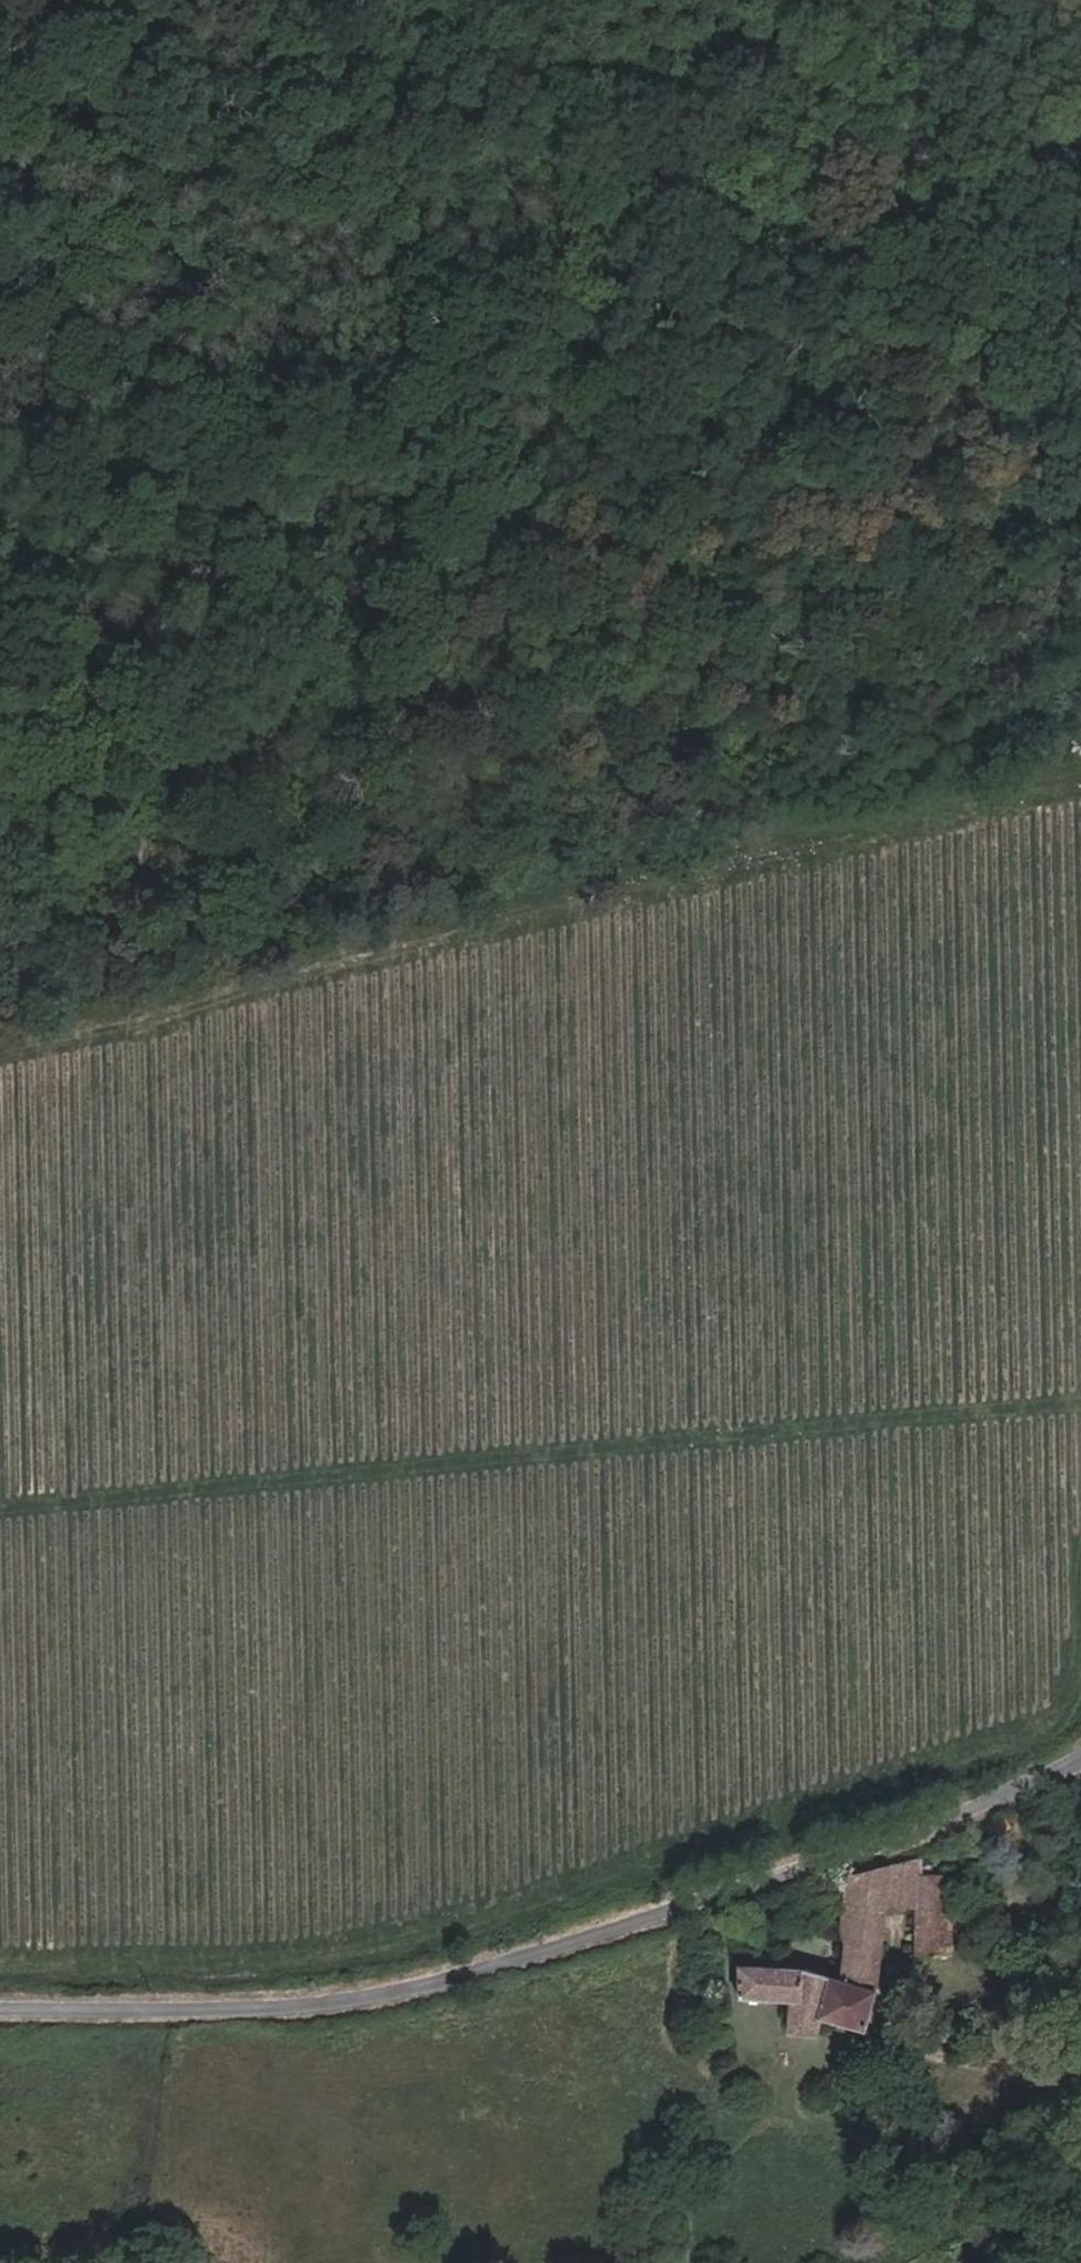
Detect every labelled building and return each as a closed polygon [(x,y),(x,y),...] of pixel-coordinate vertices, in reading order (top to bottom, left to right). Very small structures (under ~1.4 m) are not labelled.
[(921,1863),(888,1870),(884,1904),(914,1904),(914,1877),(921,1877),(921,1863)] [(881,1932),(884,1904),(888,1870),(848,1879),(843,1929),(848,1930),(881,1932)] [(914,1877),(914,1904),(914,1957),(947,1960),(948,1945),(950,1916),(941,1916),(943,1878),(921,1877),(914,1877)] [(941,1916),(950,1916),(953,1916),(956,1878),(943,1878),(941,1916)] [(879,1950),(881,1932),(848,1930),(847,1947),(879,1950)] [(879,1950),(847,1947),(843,1983),(809,1975),(739,1973),(739,2001),(787,2003),(786,2034),(818,2035),(817,2017),(827,2020),(862,2034),(876,1990),(879,1950)]
